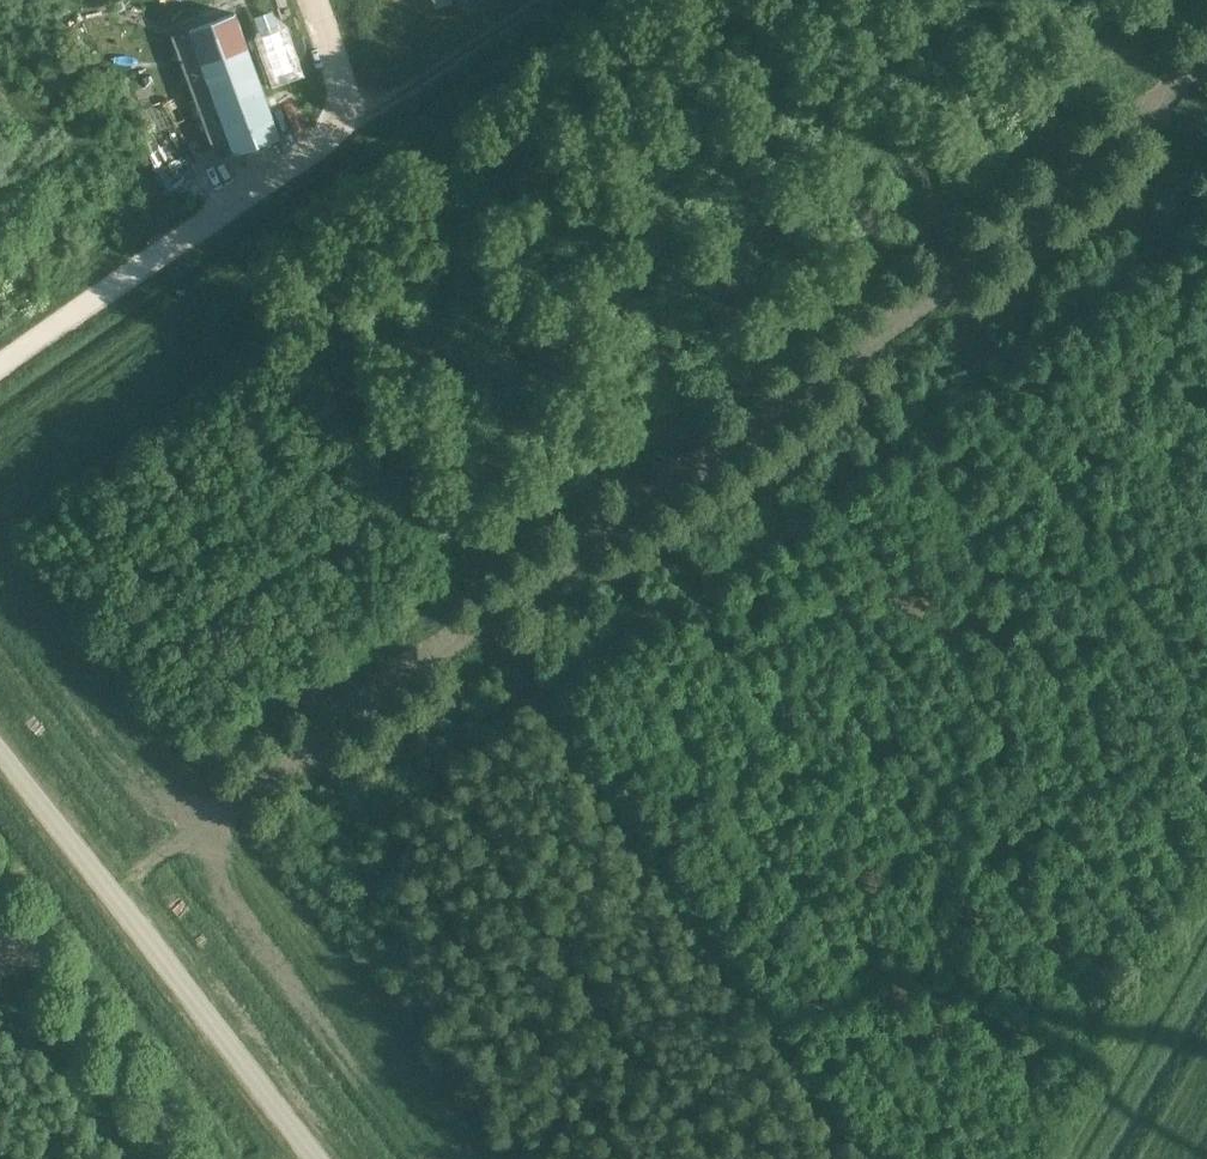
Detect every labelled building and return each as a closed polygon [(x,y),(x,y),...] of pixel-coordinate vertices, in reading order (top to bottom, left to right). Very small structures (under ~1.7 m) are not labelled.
[(235,13),(190,29),(235,153),(280,136),(235,13)]
